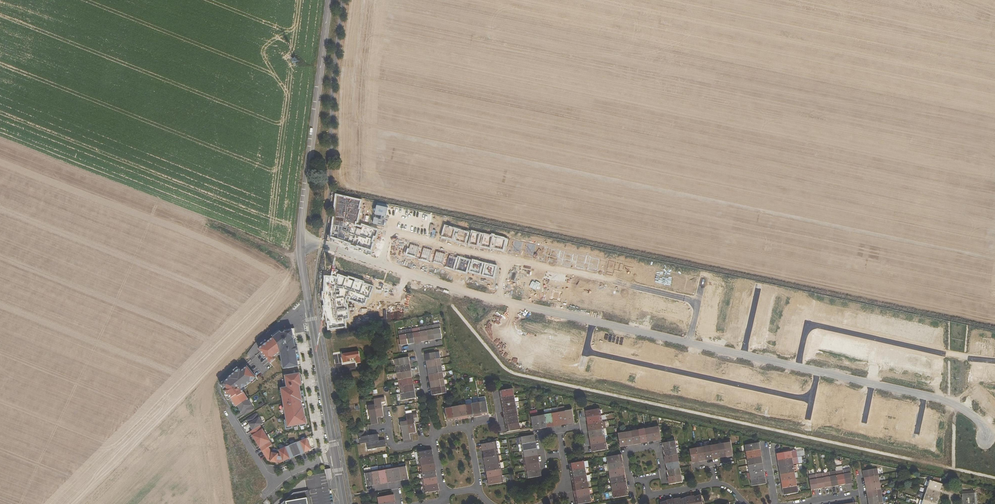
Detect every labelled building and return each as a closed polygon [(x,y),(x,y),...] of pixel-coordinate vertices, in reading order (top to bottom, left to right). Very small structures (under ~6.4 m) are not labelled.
[(440,324),(433,325),(436,339),(436,340),(439,339),(439,338),(442,338),(440,324)] [(436,339),(433,325),(426,326),(429,340),(429,341),(432,340),(432,339),(436,339)] [(429,340),(426,326),(419,328),(422,341),(422,342),(425,341),(429,340)] [(419,328),(412,329),(415,342),(415,343),(418,343),(418,342),(422,341),(419,328)] [(412,329),(406,330),(408,344),(411,344),(411,343),(415,342),(412,329)] [(404,344),(408,344),(406,330),(399,331),(401,344),(402,346),(404,345),(404,344)] [(282,353),(284,368),(300,366),(294,331),(280,333),(259,349),(271,364),(276,360),(275,358),(282,353)] [(427,361),(441,358),(440,352),(425,354),(426,358),(427,358),(427,361)] [(395,360),(396,366),(409,364),(410,364),(409,360),(409,361),(408,357),(395,360)] [(428,364),(428,368),(442,365),(441,358),(427,361),(426,361),(427,365),(428,364)] [(396,366),(397,373),(410,371),(411,371),(411,367),(410,367),(409,364),(396,366)] [(429,371),(430,375),(443,372),(442,365),(428,368),(427,368),(428,371),(429,371)] [(239,370),(217,387),(229,403),(258,380),(248,367),(241,372),(239,370)] [(397,373),(398,380),(412,378),(413,378),(412,374),(411,374),(410,371),(397,373)] [(430,378),(431,382),(444,379),(443,372),(430,375),(429,375),(429,378),(430,378)] [(303,388),(301,375),(284,378),(286,390),(281,391),(288,430),(308,427),(301,389),(303,388)] [(398,380),(399,387),(413,385),(414,385),(413,381),(412,381),(412,378),(398,380)] [(431,385),(432,388),(445,386),(444,379),(431,382),(430,382),(430,385),(431,385)] [(400,393),(401,394),(414,392),(415,391),(415,388),(413,388),(413,385),(399,387),(400,393)] [(433,392),(433,395),(446,393),(445,386),(432,388),(431,389),(432,392),(433,392)] [(500,391),(503,398),(514,396),(513,389),(501,391),(500,391)] [(415,398),(416,398),(416,395),(415,395),(414,392),(401,394),(402,401),(415,398)] [(501,398),(504,404),(515,402),(514,396),(503,398),(501,398)] [(385,397),(374,399),(375,405),(377,418),(384,417),(383,411),(382,411),(382,409),(383,409),(382,403),(385,402),(385,397)] [(249,401),(237,407),(241,414),(242,413),(244,416),(254,410),(249,401)] [(487,402),(480,403),(482,414),(482,416),(489,413),(487,402)] [(515,402),(504,404),(502,404),(505,411),(516,409),(515,402)] [(480,403),(473,404),(475,415),(475,417),(482,414),(480,403)] [(473,404),(466,405),(468,417),(468,418),(475,415),(473,404)] [(378,424),(378,420),(376,421),(375,418),(377,418),(375,405),(368,406),(371,425),(378,424)] [(466,405),(459,407),(461,418),(461,420),(468,417),(466,405)] [(459,407),(452,408),(454,419),(454,421),(461,418),(459,407)] [(448,421),(448,422),(454,419),(452,408),(445,409),(448,421)] [(572,422),(574,422),(572,408),(565,409),(567,423),(568,424),(572,423),(572,422)] [(587,415),(587,417),(601,415),(600,408),(586,411),(585,411),(586,415),(587,415)] [(503,411),(506,418),(517,416),(516,409),(505,411),(503,411)] [(565,409),(558,411),(561,424),(561,425),(565,424),(565,423),(567,423),(565,409)] [(558,425),(561,424),(558,411),(551,412),(554,425),(554,426),(558,426),(558,425)] [(551,412),(544,413),(547,427),(547,428),(552,427),(551,426),(554,425),(551,412)] [(410,434),(417,433),(415,426),(414,426),(414,424),(415,424),(414,418),(418,418),(417,413),(406,415),(407,421),(410,434)] [(544,427),(547,427),(544,413),(538,414),(540,428),(540,429),(544,428),(544,427)] [(540,428),(538,414),(531,415),(533,429),(533,430),(538,429),(537,428),(540,428)] [(249,425),(248,426),(252,432),(264,425),(257,415),(247,421),(249,425)] [(588,422),(588,424),(602,422),(601,415),(587,417),(586,418),(587,422),(588,422)] [(517,416),(506,418),(504,418),(507,425),(519,423),(517,416)] [(410,434),(407,421),(401,422),(404,441),(411,440),(410,436),(409,436),(408,434),(410,434)] [(603,429),(602,422),(588,424),(588,429),(589,428),(590,431),(603,429)] [(520,430),(519,423),(507,425),(506,425),(509,432),(520,430)] [(661,438),(659,427),(653,428),(654,439),(655,441),(658,440),(661,438)] [(653,428),(646,429),(647,441),(648,442),(651,442),(651,441),(654,439),(653,428)] [(590,436),(591,438),(604,436),(603,429),(590,431),(589,431),(589,436),(590,436)] [(646,429),(639,431),(640,442),(641,443),(647,441),(646,429)] [(263,431),(252,437),(256,443),(267,437),(263,431)] [(639,431),(632,432),(633,443),(634,445),(637,444),(637,443),(640,442),(639,431)] [(632,432),(625,433),(627,444),(627,446),(630,445),(630,444),(633,443),(632,432)] [(359,433),(361,444),(367,443),(379,441),(378,434),(372,435),(372,436),(370,436),(370,435),(364,436),(363,433),(359,433)] [(620,446),(620,447),(622,447),(622,446),(627,444),(625,433),(618,434),(620,446)] [(520,437),(521,444),(534,442),(535,442),(534,437),(533,435),(520,437)] [(606,443),(604,436),(591,438),(590,438),(591,443),(592,443),(592,445),(606,443)] [(267,437),(256,443),(259,449),(270,442),(267,437)] [(307,440),(300,442),(305,453),(311,450),(307,440)] [(381,441),(382,442),(380,443),(379,441),(367,443),(368,450),(386,447),(385,440),(381,441)] [(663,446),(665,450),(676,448),(674,441),(663,443),(662,443),(662,447),(663,446)] [(483,448),(484,451),(497,448),(496,442),(483,444),(482,444),(482,449),(483,448)] [(521,444),(522,451),(536,449),(536,444),(535,444),(534,442),(521,444)] [(593,449),(593,452),(607,449),(606,443),(592,445),(591,445),(592,449),(593,449)] [(731,443),(724,444),(726,455),(726,457),(733,454),(731,443)] [(745,445),(747,452),(758,450),(760,449),(759,446),(758,446),(757,443),(745,445)] [(296,444),(289,447),(294,457),(300,455),(296,444)] [(724,444),(717,445),(719,456),(719,458),(726,455),(724,444)] [(717,445),(710,446),(712,457),(712,459),(719,456),(717,445)] [(710,446),(703,448),(705,458),(705,460),(712,457),(710,446)] [(269,448),(262,452),(267,459),(272,455),(272,454),(272,453),(269,448)] [(286,448),(279,451),(283,461),(290,459),(286,448)] [(484,455),(485,458),(498,455),(497,448),(484,451),(483,451),(484,455)] [(663,450),(666,456),(677,454),(676,448),(665,450),(663,450)] [(699,461),(705,458),(703,448),(696,449),(698,460),(699,461)] [(522,451),(523,458),(537,456),(538,456),(537,451),(536,451),(536,449),(522,451)] [(691,461),(692,463),(698,460),(696,449),(689,450),(691,461)] [(418,452),(419,459),(433,457),(433,456),(433,453),(432,453),(432,450),(418,452)] [(747,452),(748,458),(759,456),(761,456),(761,452),(759,453),(758,450),(747,452)] [(779,457),(779,460),(791,458),(790,451),(778,454),(776,454),(777,457),(779,457)] [(666,460),(667,463),(678,461),(677,454),(666,456),(664,457),(665,460),(666,460)] [(500,462),(498,455),(485,458),(484,458),(485,462),(486,462),(486,465),(500,462)] [(607,457),(608,464),(621,461),(623,461),(622,458),(621,458),(620,455),(607,457)] [(523,458),(524,465),(538,463),(539,463),(538,458),(537,458),(537,456),(523,458)] [(748,458),(749,465),(761,463),(763,463),(762,459),(760,460),(759,456),(748,458)] [(419,459),(420,466),(434,463),(435,463),(434,459),(433,459),(433,457),(419,459)] [(781,467),(793,465),(792,464),(792,459),(791,458),(779,460),(777,460),(778,464),(780,464),(781,467)] [(572,470),(585,468),(584,461),(569,464),(570,467),(571,467),(572,470)] [(609,471),(623,468),(623,465),(622,465),(621,461),(608,464),(609,471)] [(667,467),(668,470),(679,468),(678,461),(667,463),(665,464),(666,467),(667,467)] [(487,469),(487,472),(501,469),(500,462),(486,465),(485,465),(486,469),(487,469)] [(420,466),(421,473),(435,470),(436,470),(435,466),(434,466),(434,463),(420,466)] [(538,465),(538,463),(524,465),(526,472),(539,469),(540,469),(539,464),(538,465)] [(749,465),(750,472),(762,470),(764,470),(763,466),(761,467),(761,463),(749,465)] [(406,465),(399,466),(402,480),(402,481),(406,480),(406,479),(408,478),(406,465)] [(781,470),(782,474),(794,472),(794,471),(793,466),(793,465),(781,467),(779,467),(779,471),(781,470)] [(399,466),(393,467),(395,481),(395,482),(400,481),(399,480),(402,480),(399,466)] [(835,467),(836,471),(838,484),(838,485),(842,485),(842,484),(845,483),(843,470),(842,466),(835,467)] [(374,484),(372,471),(371,467),(364,468),(367,485),(368,486),(372,486),(371,485),(374,484)] [(393,467),(386,468),(388,482),(388,483),(392,482),(392,481),(395,481),(393,467)] [(386,468),(378,470),(381,483),(381,484),(386,483),(385,482),(388,482),(386,468)] [(585,468),(572,470),(571,471),(571,474),(572,474),(573,477),(587,475),(585,468)] [(623,468),(609,471),(610,478),(624,475),(624,471),(623,471),(623,468)] [(681,475),(679,468),(668,470),(667,471),(667,474),(668,474),(669,477),(681,475)] [(850,468),(843,470),(845,483),(845,484),(849,484),(849,482),(852,482),(850,468)] [(864,473),(865,477),(878,475),(877,468),(864,470),(863,471),(863,473),(864,473)] [(502,476),(501,469),(487,472),(486,472),(487,476),(488,476),(488,478),(502,476)] [(540,472),(539,469),(526,472),(527,479),(540,476),(541,476),(540,472)] [(378,484),(381,483),(378,470),(372,471),(374,484),(374,485),(378,485),(378,484)] [(421,473),(423,480),(436,477),(437,477),(436,473),(435,473),(435,470),(421,473)] [(750,472),(751,479),(763,477),(765,477),(764,473),(762,474),(762,470),(750,472)] [(836,471),(829,472),(831,486),(831,487),(835,486),(835,485),(838,484),(836,471)] [(782,477),(783,481),(795,479),(794,472),(782,474),(780,474),(780,478),(782,477)] [(829,472),(822,473),(824,487),(825,488),(828,487),(828,486),(831,486),(829,472)] [(822,473),(815,474),(818,488),(818,489),(821,488),(821,487),(824,487),(822,473)] [(818,488),(815,474),(809,476),(811,490),(815,490),(814,489),(818,488)] [(588,482),(587,475),(573,477),(571,477),(572,481),(573,481),(574,484),(588,482)] [(624,475),(610,478),(611,485),(625,482),(627,482),(626,478),(624,479),(624,475)] [(668,477),(670,484),(682,482),(681,475),(669,477),(668,477)] [(866,481),(866,484),(879,482),(878,475),(865,477),(864,477),(865,481),(866,481)] [(488,478),(488,479),(488,483),(489,483),(490,485),(503,483),(502,476),(488,478)] [(423,480),(424,486),(437,484),(438,484),(437,480),(436,480),(436,477),(423,480)] [(765,484),(766,483),(766,480),(764,480),(763,477),(751,479),(752,486),(765,484)] [(784,485),(784,488),(796,486),(795,479),(783,481),(781,481),(782,485),(784,485)] [(927,487),(941,491),(943,484),(930,480),(927,487)] [(588,482),(574,484),(574,488),(575,488),(575,491),(589,489),(588,482)] [(625,482),(611,485),(612,491),(626,489),(627,489),(627,485),(626,486),(625,482)] [(881,489),(879,482),(866,484),(865,484),(866,488),(867,488),(867,491),(881,489)] [(438,487),(437,484),(424,486),(425,493),(438,491),(439,491),(439,486),(438,487)] [(797,493),(796,486),(784,488),(782,488),(783,492),(785,491),(785,495),(797,493)] [(925,493),(939,497),(941,491),(927,487),(925,493)] [(589,489),(575,491),(574,491),(575,495),(576,495),(577,498),(590,495),(589,489)] [(627,492),(626,489),(612,491),(613,498),(628,496),(629,495),(628,492),(627,492)] [(868,495),(869,498),(882,496),(881,489),(867,491),(866,491),(867,495),(868,495)] [(923,500),(937,503),(939,497),(925,493),(923,500)] [(974,493),(962,494),(962,500),(960,500),(961,503),(963,503),(975,503),(974,493)] [(696,503),(703,503),(701,495),(701,494),(695,497),(696,503)] [(393,495),(379,497),(380,503),(394,502),(396,501),(395,497),(394,497),(393,495)] [(575,498),(576,502),(577,501),(578,503),(581,503),(592,502),(590,495),(577,498),(575,498)] [(695,497),(694,495),(688,498),(689,503),(696,503),(695,497)] [(882,496),(869,498),(868,498),(868,502),(869,502),(870,503),(875,503),(883,503),(882,496)]
